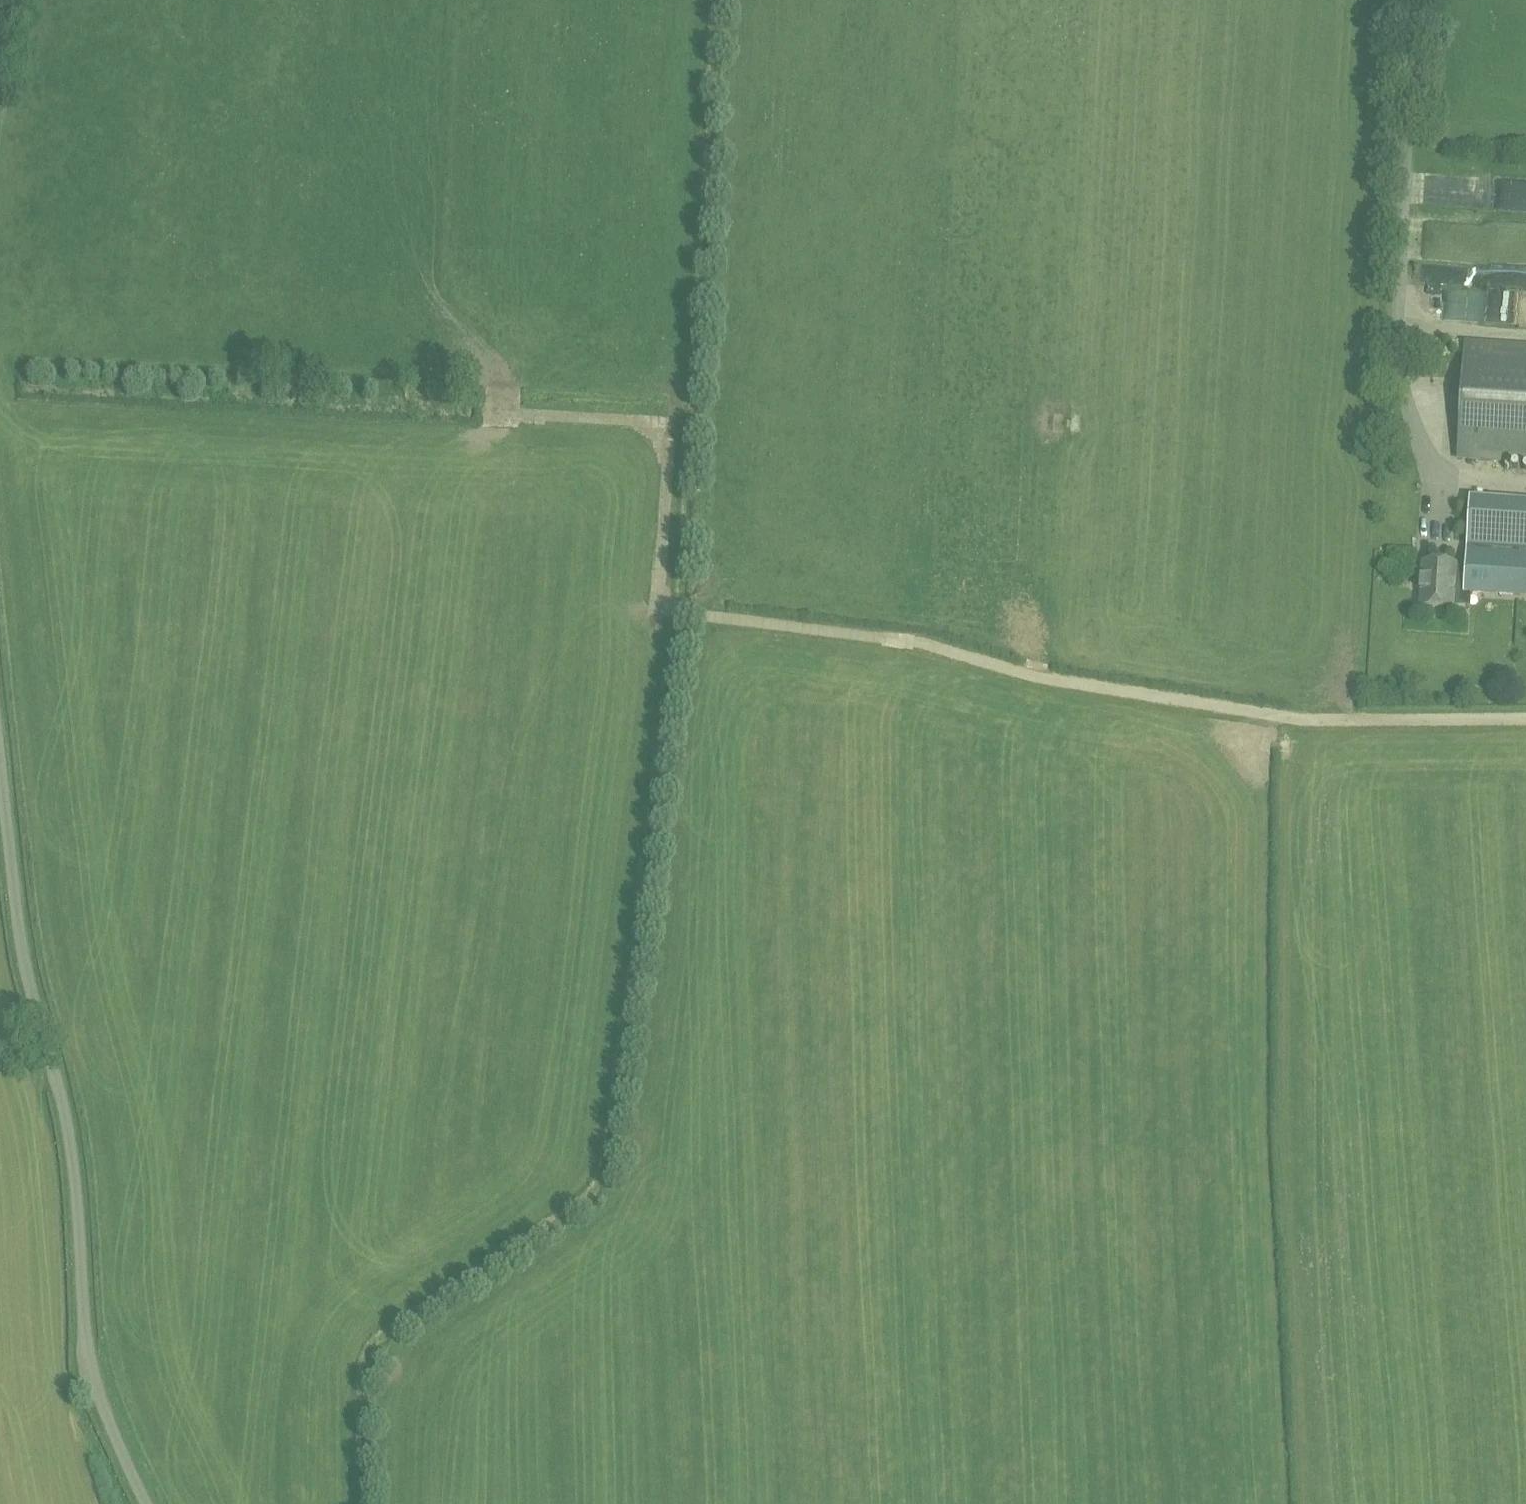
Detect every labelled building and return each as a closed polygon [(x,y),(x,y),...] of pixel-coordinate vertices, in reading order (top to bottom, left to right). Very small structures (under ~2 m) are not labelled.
[(1463,309),(1454,292),(1435,302),(1444,319),(1463,309)] [(1491,297),(1467,298),(1467,307),(1479,307),(1479,324),(1492,324),(1491,297)] [(1525,462),(1525,348),(1467,343),(1459,457),(1525,462)] [(1456,583),(1525,588),(1525,500),(1499,498),(1458,495),(1455,535),(1469,536),(1467,571),(1457,570),(1457,564),(1424,562),(1421,606),(1455,608),(1456,583)]
